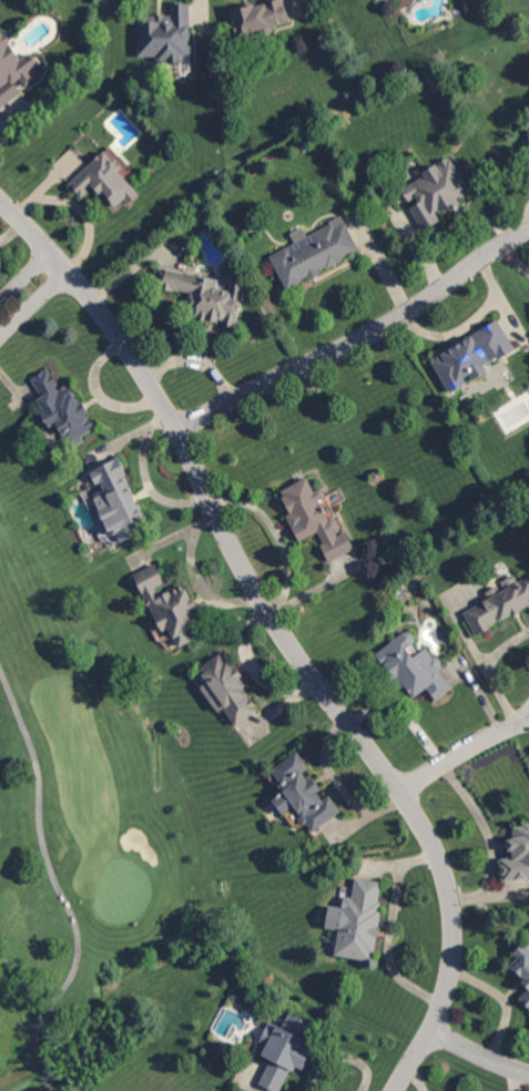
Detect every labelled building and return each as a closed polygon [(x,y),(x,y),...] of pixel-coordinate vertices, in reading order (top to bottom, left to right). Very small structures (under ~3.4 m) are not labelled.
[(256,6),(277,0),(285,0),(291,21),(287,22),(273,27),(274,30),(271,34),(265,35),(263,34),(261,33),(260,30),(254,32),(255,35),(242,39),(241,39),(240,39),(232,11),(247,7),(251,6),(256,4),(256,6)] [(175,4),(190,4),(190,47),(192,47),(192,52),(191,52),(191,57),(181,57),(181,63),(159,64),(155,61),(155,58),(138,58),(136,17),(171,16),(171,3),(175,3),(175,4)] [(21,95),(0,110),(0,34),(3,32),(4,34),(8,33),(12,40),(13,41),(11,43),(22,60),(32,53),(33,54),(40,65),(32,71),(38,79),(27,85),(22,79),(16,83),(23,94),(21,95)] [(133,190),(139,195),(136,197),(129,206),(124,201),(114,211),(102,198),(100,195),(93,188),(82,200),(71,187),(69,185),(71,183),(72,183),(82,173),(87,169),(88,167),(103,152),(104,153),(110,160),(121,171),(119,174),(124,181),(126,182),(133,190)] [(450,161),(452,160),(467,183),(462,185),(468,194),(459,200),(462,204),(458,207),(455,210),(454,211),(451,206),(442,212),(440,211),(437,213),(441,221),(429,228),(425,231),(413,210),(421,203),(418,196),(410,202),(403,190),(409,186),(426,176),(424,173),(425,173),(439,164),(440,166),(441,165),(440,163),(449,157),(450,161)] [(336,228),(346,224),(347,226),(359,248),(359,249),(343,258),(344,259),(328,268),(328,266),(321,271),(323,275),(317,277),(315,278),(314,279),(312,281),(309,276),(302,281),(302,283),(301,284),(297,285),(294,287),(288,289),(274,262),(273,261),(272,257),(277,254),(288,248),(288,247),(315,234),(317,233),(334,224),(336,228)] [(231,290),(232,284),(232,283),(232,282),(242,284),(243,284),(242,288),(245,288),(244,292),(243,297),(242,305),(236,328),(230,327),(223,326),(224,320),(220,319),(218,319),(217,324),(216,323),(215,323),(211,322),(196,319),(197,315),(187,313),(192,294),(155,286),(157,273),(159,268),(160,268),(181,273),(186,274),(196,276),(200,277),(201,277),(203,277),(216,281),(217,281),(218,282),(217,287),(218,288),(227,289),(231,290)] [(498,360),(497,359),(485,367),(488,373),(475,381),(471,375),(465,379),(468,385),(461,388),(451,395),(433,363),(436,361),(435,360),(456,347),(460,345),(476,335),(477,335),(476,334),(478,333),(498,320),(500,324),(512,344),(516,350),(502,358),(498,360)] [(61,391),(70,386),(75,394),(74,395),(81,405),(83,402),(85,406),(89,410),(91,416),(90,417),(98,429),(82,438),(84,442),(71,451),(64,441),(62,437),(63,436),(57,425),(51,428),(43,416),(42,415),(45,414),(39,402),(38,401),(43,398),(33,381),(33,380),(37,379),(35,377),(44,371),(44,374),(49,370),(61,391)] [(481,425),(478,424),(476,421),(477,417),(480,416),(484,416),(486,419),(485,424),(481,425)] [(135,496),(135,497),(133,497),(136,502),(138,507),(142,504),(149,518),(138,523),(142,532),(131,538),(132,540),(122,544),(121,543),(118,534),(112,537),(110,532),(108,533),(104,523),(105,522),(95,501),(94,499),(106,493),(102,483),(101,482),(96,485),(91,475),(96,472),(95,470),(100,468),(118,459),(116,457),(120,455),(121,456),(126,468),(124,468),(128,476),(125,477),(135,496)] [(377,482),(374,481),(373,479),(373,476),(377,473),(380,475),(382,478),(380,481),(377,482)] [(315,491),(322,487),(323,489),(327,497),(324,499),(321,500),(323,504),(330,519),(335,516),(336,518),(336,519),(343,530),(337,533),(339,536),(346,531),(356,549),(355,550),(332,562),(322,544),(325,543),(319,532),(302,541),(295,530),(295,529),(293,526),(292,524),(288,516),(293,513),(284,499),(284,498),(286,497),(284,491),(285,491),(308,479),(309,480),(315,491)] [(163,598),(170,594),(169,591),(184,583),(192,599),(193,599),(194,601),(196,605),(199,610),(194,612),(195,615),(200,613),(205,624),(189,633),(193,642),(181,649),(180,648),(171,629),(164,633),(151,608),(135,577),(155,567),(156,565),(166,584),(159,589),(163,598)] [(520,582),(528,577),(528,606),(519,612),(519,613),(516,614),(515,614),(513,615),(478,635),(469,618),(468,616),(466,612),(489,600),(486,593),(487,593),(489,591),(499,585),(502,592),(507,590),(503,583),(505,583),(505,582),(517,577),(520,582)] [(430,631),(427,630),(426,626),(428,623),(431,622),(435,623),(436,626),(434,630),(430,631)] [(420,654),(424,652),(427,649),(434,656),(440,660),(444,663),(442,667),(440,671),(454,689),(452,689),(449,691),(438,700),(437,700),(428,689),(418,696),(416,697),(414,696),(406,685),(399,691),(393,680),(390,676),(377,654),(383,650),(393,643),(405,633),(410,632),(414,634),(416,636),(416,642),(414,646),(416,650),(420,654)] [(226,663),(228,661),(235,670),(237,667),(241,672),(243,675),(244,677),(241,680),(247,687),(245,689),(250,696),(248,697),(250,700),(251,699),(257,707),(256,708),(258,712),(238,726),(237,726),(225,710),(220,713),(202,689),(203,687),(210,683),(202,672),(200,671),(221,655),(226,663)] [(309,783),(314,779),(316,783),(319,787),(322,791),(317,794),(324,802),(330,797),(339,809),(342,812),(319,829),(314,834),(307,825),(305,827),(304,826),(299,820),(303,818),(295,807),(284,815),(284,816),(283,815),(274,803),(273,802),(284,794),(279,787),(283,785),(273,772),(297,753),(309,769),(303,774),(309,783)] [(526,824),(528,824),(528,879),(506,881),(505,876),(503,859),(516,858),(515,850),(511,852),(511,850),(510,844),(510,840),(513,840),(513,838),(516,838),(515,830),(517,830),(516,827),(526,826),(526,824)] [(379,904),(382,904),(380,910),(382,911),(378,931),(378,936),(375,956),(374,956),(373,956),(372,962),(364,961),(359,961),(355,960),(336,957),(336,956),(338,946),(338,944),(340,932),(340,930),(346,898),(354,899),(355,895),(355,889),(356,888),(357,879),(358,880),(382,884),(383,884),(379,904)] [(525,944),(528,948),(528,989),(525,983),(523,983),(526,981),(525,979),(519,973),(517,976),(509,968),(518,959),(513,955),(525,944)] [(519,1000),(528,991),(528,1010),(519,1000)] [(291,1071),(281,1090),(270,1090),(261,1085),(271,1067),(272,1063),(262,1058),(268,1047),(261,1043),(261,1042),(268,1028),(271,1023),(283,1029),(291,1014),(314,1027),(306,1041),(309,1043),(307,1048),(314,1051),(309,1060),(307,1062),(304,1071),(297,1068),(294,1073),(291,1071)]
